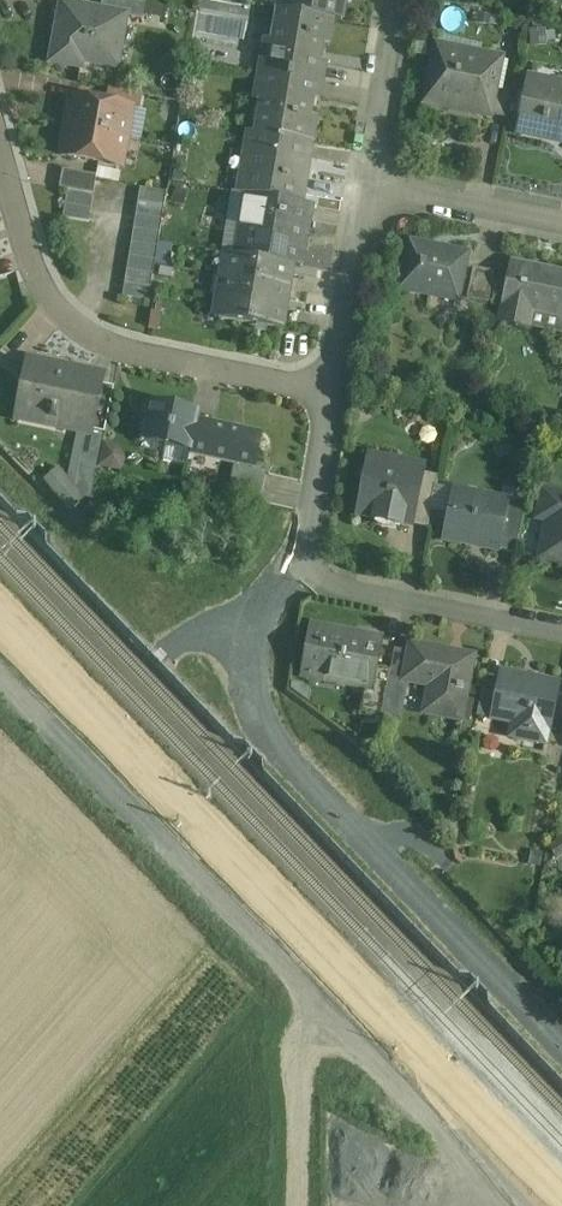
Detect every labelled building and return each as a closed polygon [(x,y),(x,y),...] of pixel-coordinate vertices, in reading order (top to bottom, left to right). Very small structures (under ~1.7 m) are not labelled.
[(119,0),(103,0),(101,12),(127,17),(127,18),(144,21),(147,5),(119,0)] [(296,13),(334,20),(342,21),(346,0),(298,0),(296,13)] [(101,12),(63,5),(53,64),(82,69),(83,62),(118,68),(127,18),(127,17),(101,12)] [(296,13),(288,12),(282,45),(266,42),(261,71),(323,81),(326,65),(317,63),(320,43),(329,45),(334,20),(296,13)] [(479,61),(441,53),(441,49),(438,48),(427,105),(430,106),(432,98),(469,106),(468,113),(491,118),(491,116),(497,89),(503,62),(480,57),(479,61)] [(323,81),(261,71),(256,100),(273,103),(267,135),(313,143),(317,118),(308,117),(311,98),(320,100),(323,81)] [(531,79),(520,133),(561,142),(561,85),(531,79)] [(513,92),(497,89),(491,116),(507,119),(513,92)] [(132,110),(72,99),(67,128),(127,139),(132,110)] [(127,139),(67,128),(62,157),(122,168),(127,139)] [(267,135),(252,133),(242,195),(248,196),(303,205),(313,143),(267,135)] [(97,177),(64,171),(60,190),(94,196),(97,177)] [(167,193),(141,189),(124,298),(149,302),(167,193)] [(94,196),(68,192),(64,219),(90,223),(94,196)] [(303,205),(248,196),(242,229),(251,230),(246,259),(292,267),(298,267),(306,221),(309,222),(312,206),(303,205)] [(469,255),(411,243),(402,291),(435,298),(436,292),(461,298),(469,255)] [(246,259),(230,256),(219,320),(282,330),(292,267),(246,259)] [(512,264),(500,324),(529,330),(533,312),(561,319),(561,274),(512,264)] [(496,274),(474,269),(468,299),(490,304),(496,274)] [(103,374),(32,360),(21,418),(23,418),(25,410),(52,415),(51,420),(56,421),(57,416),(90,423),(88,432),(91,433),(103,374)] [(201,415),(154,404),(150,421),(145,423),(143,434),(146,438),(145,442),(256,466),(262,439),(199,424),(201,415)] [(397,481),(369,475),(372,457),(369,456),(356,515),(414,527),(425,475),(426,469),(401,463),(397,481)] [(40,479),(67,510),(82,496),(55,466),(40,479)] [(265,474),(236,468),(230,497),(259,503),(265,474)] [(439,477),(425,475),(414,527),(428,530),(439,477)] [(509,503),(454,492),(444,542),(499,553),(499,551),(501,540),(508,509),(509,503)] [(543,492),(538,521),(550,523),(542,562),(561,565),(561,496),(543,492)] [(525,512),(508,509),(501,540),(518,544),(525,512)] [(518,544),(501,540),(499,551),(516,554),(518,544)] [(383,641),(327,629),(319,671),(342,676),(340,685),(363,689),(371,690),(373,691),(377,670),(383,641)] [(475,658),(411,645),(410,654),(404,682),(409,683),(430,687),(425,715),(462,722),(475,658)] [(410,654),(396,651),(391,672),(390,679),(404,682),(410,654)] [(391,672),(377,670),(373,691),(371,690),(370,699),(385,702),(390,679),(391,672)] [(560,685),(503,673),(500,685),(493,721),(514,725),(511,738),(547,745),(550,732),(560,685)] [(404,682),(390,679),(385,702),(381,722),(401,726),(409,683),(404,682)] [(500,685),(485,682),(478,718),(493,721),(500,685)] [(385,702),(370,699),(371,690),(363,689),(358,717),(381,722),(385,702)]
